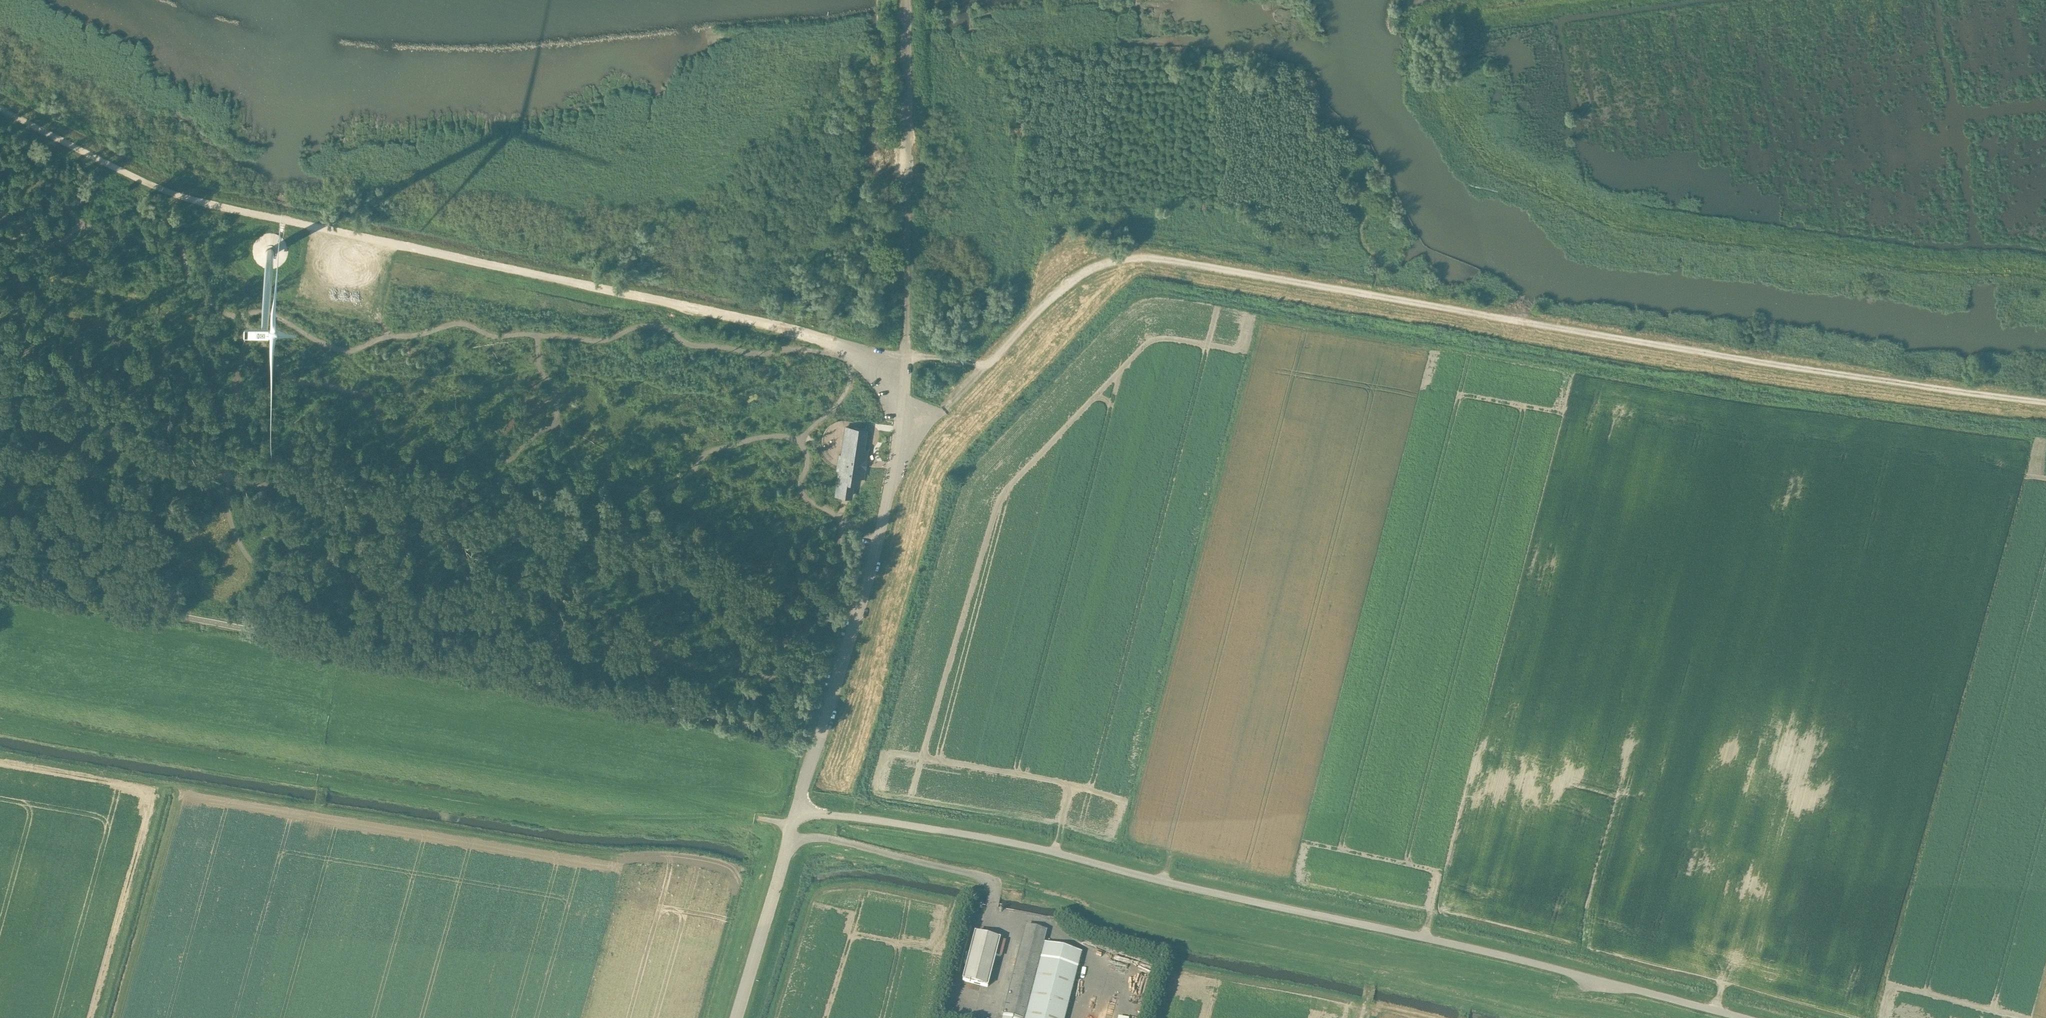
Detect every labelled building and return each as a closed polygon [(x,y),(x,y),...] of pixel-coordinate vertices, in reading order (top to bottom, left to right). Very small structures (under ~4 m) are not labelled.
[(252,247),(252,250),(252,253),(253,257),(255,259),(256,262),(259,264),(261,266),(264,267),(267,268),(270,268),(273,268),(276,267),(279,266),(282,264),(284,262),(286,259),(287,257),(288,253),(288,250),(288,247),(287,244),(286,241),(284,239),(282,237),(279,235),(276,233),(273,233),(270,232),(267,233),(264,233),(261,235),(259,237),(256,239),(255,241),(253,244),(252,247)] [(867,430),(845,426),(841,454),(839,454),(838,466),(839,467),(836,491),(851,493),(853,481),(859,482),(860,474),(863,474),(867,449),(864,449),(867,430)] [(1039,961),(1043,944),(1046,932),(1025,927),(1018,956),(1039,961)] [(1001,957),(1003,949),(1005,942),(976,935),(964,982),(987,988),(995,956),(1001,957)] [(1034,978),(1072,988),(1081,954),(1043,944),(1039,961),(1034,978)] [(1031,989),(1034,978),(1039,961),(1018,956),(1011,984),(1031,989)] [(1072,988),(1034,978),(1031,989),(1025,1012),(1048,1017),(1065,1017),(1072,988)] [(1024,1017),(1025,1012),(1031,989),(1011,984),(1010,989),(1004,1012),(1024,1017)]
